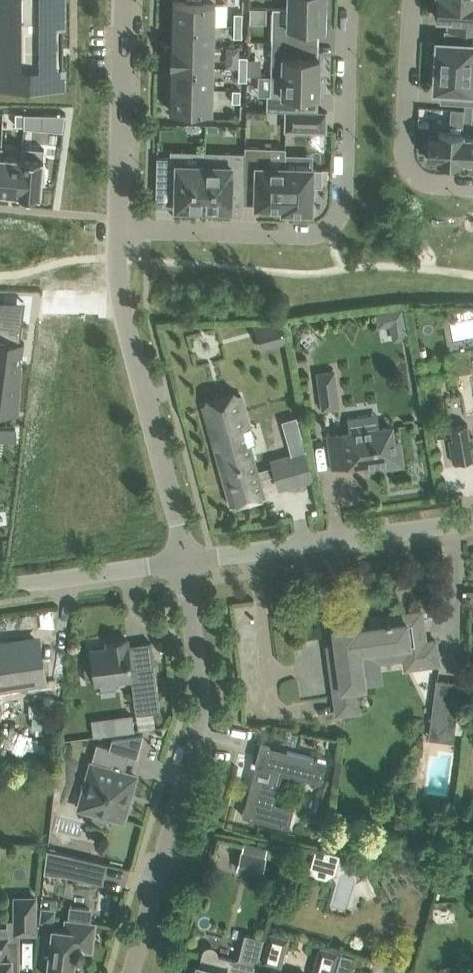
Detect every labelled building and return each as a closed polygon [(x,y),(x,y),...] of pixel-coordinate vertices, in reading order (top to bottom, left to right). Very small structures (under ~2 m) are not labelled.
[(58,81),(58,59),(64,58),(64,21),(58,21),(58,0),(4,0),(4,11),(0,10),(0,36),(4,36),(4,58),(0,58),(0,81),(58,81)] [(172,23),(214,24),(215,1),(202,1),(202,0),(186,0),(186,1),(173,0),(172,23)] [(289,8),(325,9),(325,0),(289,0),(289,8)] [(437,17),(448,18),(448,30),(464,31),(472,31),(472,0),(437,0),(437,17)] [(273,7),(272,41),(300,42),(300,28),(324,29),(325,9),(289,8),(273,7)] [(234,12),(234,24),(242,25),(243,13),(234,12)] [(172,23),(172,44),(214,45),(214,24),(172,23)] [(242,25),(234,24),(234,37),(242,37),(242,25)] [(464,31),(464,43),(438,41),(437,52),(432,52),(432,65),(472,67),(472,31),(464,31)] [(283,57),(283,75),(319,76),(320,56),(300,56),(301,42),(300,42),(272,41),(271,57),(283,57)] [(172,44),(171,66),(213,67),(214,45),(172,44)] [(239,56),(239,68),(247,68),(247,56),(239,56)] [(432,65),(431,78),(436,78),(435,89),(461,91),(460,103),(472,103),(472,67),(432,65)] [(171,66),(171,88),(213,89),(213,67),(171,66)] [(247,68),(239,68),(239,80),(247,80),(247,68)] [(319,76),(283,75),(271,75),(270,94),(267,94),(267,110),(286,110),(298,110),(298,96),(319,96),(319,92),(323,93),(323,79),(319,79),(319,76)] [(213,89),(171,88),(170,110),(184,110),(183,115),(199,115),(199,111),(212,111),(213,89)] [(232,101),(240,102),(241,90),(232,89),(232,101)] [(451,116),(463,117),(464,109),(451,108),(451,116)] [(326,111),(298,110),(286,110),(286,130),(326,131),(326,111)] [(16,112),(15,125),(24,125),(24,113),(16,112)] [(24,125),(24,127),(42,128),(43,113),(32,113),(24,113),(24,125)] [(418,121),(417,132),(428,133),(429,121),(418,121)] [(437,161),(461,163),(462,132),(439,131),(439,134),(429,133),(428,157),(437,158),(437,161)] [(472,160),(472,136),(463,135),(463,132),(462,132),(461,163),(462,159),(472,160)] [(0,161),(0,191),(17,193),(17,194),(18,194),(21,156),(20,156),(20,157),(1,155),(2,146),(1,146),(0,161)] [(21,156),(18,194),(40,196),(41,183),(44,183),(45,171),(42,171),(44,158),(44,148),(22,146),(21,156)] [(283,210),(284,166),(265,165),(266,146),(245,146),(244,187),(245,187),(245,181),(256,181),(256,205),(283,206),(283,210)] [(205,164),(204,208),(214,208),(214,212),(228,212),(228,208),(231,208),(231,187),(244,187),(244,181),(245,152),(223,151),(223,164),(205,164)] [(194,207),(204,208),(205,164),(171,163),(171,157),(157,156),(156,184),(169,185),(169,194),(176,194),(176,207),(179,207),(179,211),(193,211),(194,207)] [(285,166),(284,210),(312,210),(312,185),(322,185),(322,168),(313,168),(313,166),(285,166)] [(381,337),(405,338),(406,310),(382,310),(381,337)] [(14,413),(17,393),(13,393),(18,355),(22,356),(23,345),(19,344),(22,326),(0,323),(0,411),(14,413)] [(287,331),(260,335),(262,345),(289,341),(287,331)] [(318,372),(320,386),(336,384),(334,370),(318,372)] [(202,405),(231,505),(265,495),(251,443),(254,442),(241,394),(202,405)] [(349,432),(329,435),(334,467),(366,463),(366,469),(402,464),(399,440),(393,441),(391,426),(380,428),(378,413),(347,417),(349,432)] [(451,426),(453,439),(470,436),(467,423),(451,426)] [(276,482),(304,475),(299,458),(272,465),(276,482)] [(233,619),(249,616),(247,603),(231,605),(233,619)] [(371,625),(358,627),(361,650),(374,648),(401,645),(412,643),(415,666),(418,666),(439,663),(439,659),(436,639),(426,641),(422,610),(370,617),(371,625)] [(336,643),(328,644),(337,713),(357,711),(361,710),(358,686),(366,685),(361,650),(358,627),(357,624),(333,627),(336,643)] [(91,649),(94,666),(84,667),(86,682),(96,680),(96,683),(131,678),(136,714),(160,710),(154,665),(143,666),(131,668),(127,638),(107,641),(108,647),(91,649)] [(0,642),(0,672),(10,671),(12,686),(48,682),(45,661),(42,662),(39,640),(8,644),(8,641),(0,642)] [(151,641),(140,643),(143,666),(154,665),(151,641)] [(468,713),(433,709),(429,739),(453,742),(454,731),(466,733),(468,713)] [(132,716),(117,718),(119,732),(134,730),(132,716)] [(97,743),(79,807),(93,811),(92,812),(92,813),(92,814),(93,815),(93,816),(93,817),(94,817),(94,818),(94,819),(95,819),(95,820),(96,820),(97,821),(98,821),(99,822),(100,822),(101,822),(102,822),(103,822),(104,821),(105,821),(106,821),(106,820),(107,820),(107,819),(108,819),(108,818),(109,818),(109,817),(109,816),(110,815),(123,819),(124,816),(127,817),(130,805),(127,805),(136,775),(124,772),(130,752),(137,754),(143,734),(112,738),(109,747),(97,743)] [(261,743),(255,765),(249,791),(243,815),(289,827),(294,807),(275,802),(282,772),(308,779),(314,757),(261,743)] [(335,873),(339,853),(315,848),(311,867),(315,875),(326,878),(335,873)] [(47,849),(44,872),(67,874),(83,878),(102,883),(107,863),(87,858),(72,855),(47,849)] [(236,869),(261,875),(266,857),(241,850),(236,869)] [(15,932),(35,932),(35,897),(15,897),(15,932)] [(42,963),(49,964),(48,972),(72,972),(74,957),(79,958),(84,954),(84,949),(91,950),(94,923),(89,922),(91,908),(70,906),(68,920),(66,920),(65,929),(53,928),(52,937),(45,936),(44,943),(42,963)] [(40,921),(54,923),(56,909),(41,907),(40,921)] [(270,972),(281,972),(278,972),(287,938),(270,933),(262,960),(273,963),(270,972)] [(235,960),(217,955),(213,969),(199,965),(197,972),(255,972),(263,939),(245,934),(240,957),(235,960)] [(11,970),(17,970),(17,940),(0,940),(0,972),(11,972),(11,970)] [(339,952),(320,946),(313,972),(333,972),(339,952)] [(335,972),(347,972),(353,953),(341,950),(335,972)]
